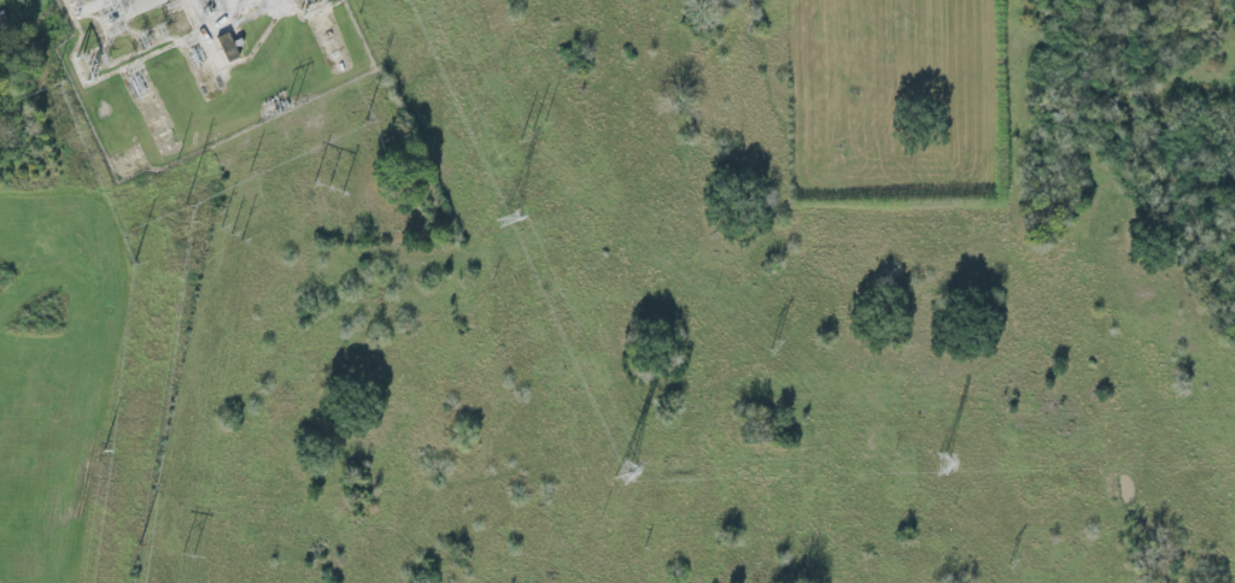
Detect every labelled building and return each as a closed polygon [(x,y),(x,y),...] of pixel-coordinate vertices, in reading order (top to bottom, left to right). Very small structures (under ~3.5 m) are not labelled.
[(234,59),(226,34),(214,38),(222,63),(234,59)] [(92,78),(93,69),(79,68),(79,77),(92,78)]
